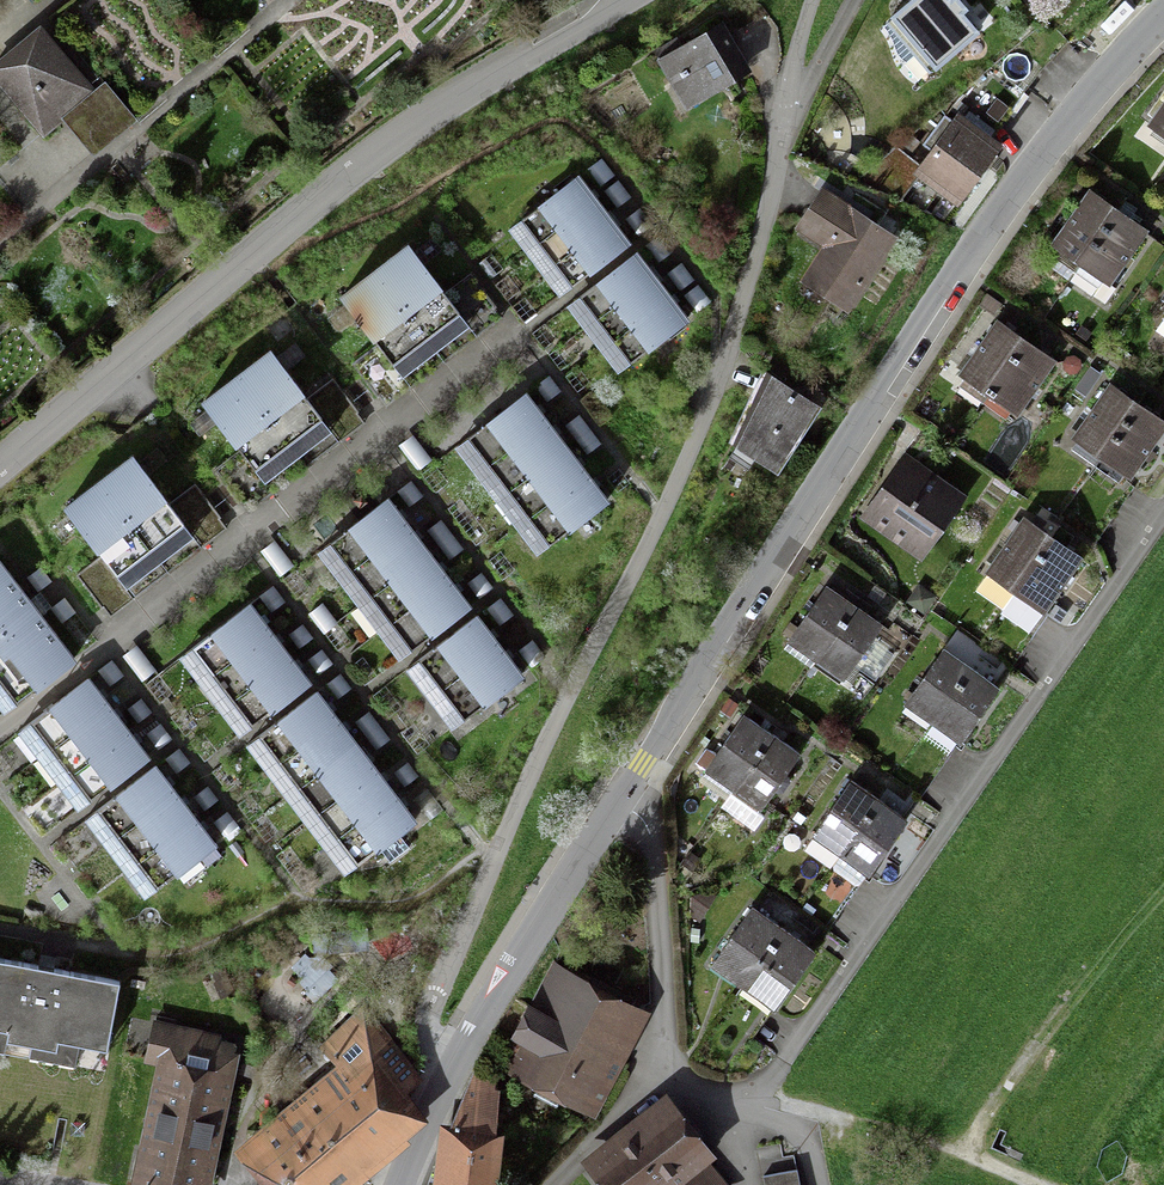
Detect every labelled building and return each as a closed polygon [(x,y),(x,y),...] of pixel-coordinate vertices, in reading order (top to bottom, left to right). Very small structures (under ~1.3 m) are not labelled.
[(936,80),(980,41),(964,23),(969,19),(958,7),(953,10),(944,0),(924,0),(891,29),(936,80)] [(1048,19),(986,73),(953,122),(986,146),(1011,111),(1040,73),(1047,66),(1062,49),(1070,41),(1048,19)] [(723,28),(658,67),(687,116),(752,78),(723,28)] [(42,130),(88,91),(38,33),(0,65),(0,81),(42,130)] [(1163,135),(1163,104),(1150,126),(1163,135)] [(922,143),(938,155),(927,169),(964,197),(997,155),(986,146),(953,122),(944,114),(922,143)] [(586,187),(577,174),(521,216),(573,286),(629,244),(619,231),(602,208),(586,187)] [(1048,264),(1092,296),(1104,278),(1111,283),(1148,231),(1133,220),(1110,204),(1091,191),(1054,243),(1060,248),(1048,264)] [(802,290),(851,321),(900,243),(823,194),(796,236),(825,254),(802,290)] [(409,246),(342,297),(391,362),(458,311),(409,246)] [(645,265),(635,253),(580,295),(636,369),(691,327),(681,312),(663,288),(645,265)] [(1154,325),(1163,332),(1163,310),(1154,325)] [(962,373),(1019,413),(1056,362),(1043,352),(1014,332),(999,321),(962,373)] [(272,351),(205,402),(254,467),(321,417),(272,351)] [(1152,379),(1163,387),(1163,362),(1152,379)] [(1130,477),(1163,428),(1163,422),(1152,414),(1125,395),(1111,385),(1074,438),(1130,477)] [(774,386),(737,457),(779,483),(824,414),(774,386)] [(525,394),(470,437),(552,542),(607,500),(597,486),(576,460),(555,432),(536,408),(525,394)] [(184,523),(134,456),(65,508),(115,574),(184,523)] [(1106,518),(1115,504),(1125,490),(1130,483),(1099,462),(1060,519),(1091,540),(1096,533),(1106,518)] [(907,527),(928,541),(956,500),(904,465),(871,514),(902,535),(907,527)] [(387,499),(332,542),(414,647),(469,605),(458,591),(439,566),(419,541),(401,517),(387,499)] [(1014,589),(1046,610),(1081,559),(1068,550),(1052,539),(1040,531),(1024,520),(989,572),(1014,589)] [(4,708),(72,657),(0,563),(0,703),(4,708)] [(788,640),(844,678),(881,623),(869,615),(843,597),(825,585),(788,640)] [(1031,630),(1040,618),(1046,610),(1014,589),(976,643),(1007,664),(1011,658),(1031,630)] [(261,619),(251,605),(196,648),(252,721),(307,679),(298,667),(279,642),(261,619)] [(488,628),(479,615),(424,658),(465,712),(520,669),(510,655),(488,628)] [(924,717),(953,736),(958,740),(996,685),(978,673),(959,659),(943,648),(905,703),(924,717)] [(101,692),(91,679),(35,721),(91,795),(147,753),(139,742),(120,717),(101,692)] [(404,806),(385,781),(365,755),(348,732),(328,705),(317,692),(261,734),(357,860),(413,818),(404,806)] [(707,772),(761,809),(799,753),(788,745),(761,727),(745,716),(707,772)] [(927,773),(937,759),(947,745),(953,736),(924,717),(885,774),(913,793),(918,785),(927,773)] [(168,780),(158,767),(102,809),(158,883),(214,841),(204,828),(183,801),(168,780)] [(834,848),(862,867),(867,871),(905,816),(892,807),(879,798),(867,789),(853,780),(814,835),(834,848)] [(836,904),(846,889),(856,876),(862,867),(834,848),(794,905),(822,924),(828,916),(836,904)] [(739,981),(744,985),(768,1001),(778,1008),(816,951),(799,940),(769,920),(750,907),(712,963),(739,981)] [(0,964),(0,1056),(75,1070),(79,1045),(110,1051),(122,986),(0,964)] [(520,1070),(581,1103),(631,1011),(554,969),(517,1037),(533,1045),(520,1070)] [(744,985),(739,981),(728,998),(718,1013),(746,1032),(752,1024),(762,1008),(768,1001),(744,985)] [(258,1149),(289,1184),(331,1184),(402,1127),(408,1092),(419,1079),(359,1008),(317,1046),(344,1073),(258,1149)] [(152,1184),(198,1184),(229,1043),(158,1027),(151,1060),(172,1065),(146,1184),(152,1184)] [(499,1080),(475,1076),(450,1133),(443,1184),(487,1184),(499,1080)] [(593,1169),(606,1184),(729,1184),(666,1109),(593,1169)] [(763,1176),(765,1184),(799,1184),(795,1169),(763,1176)]
